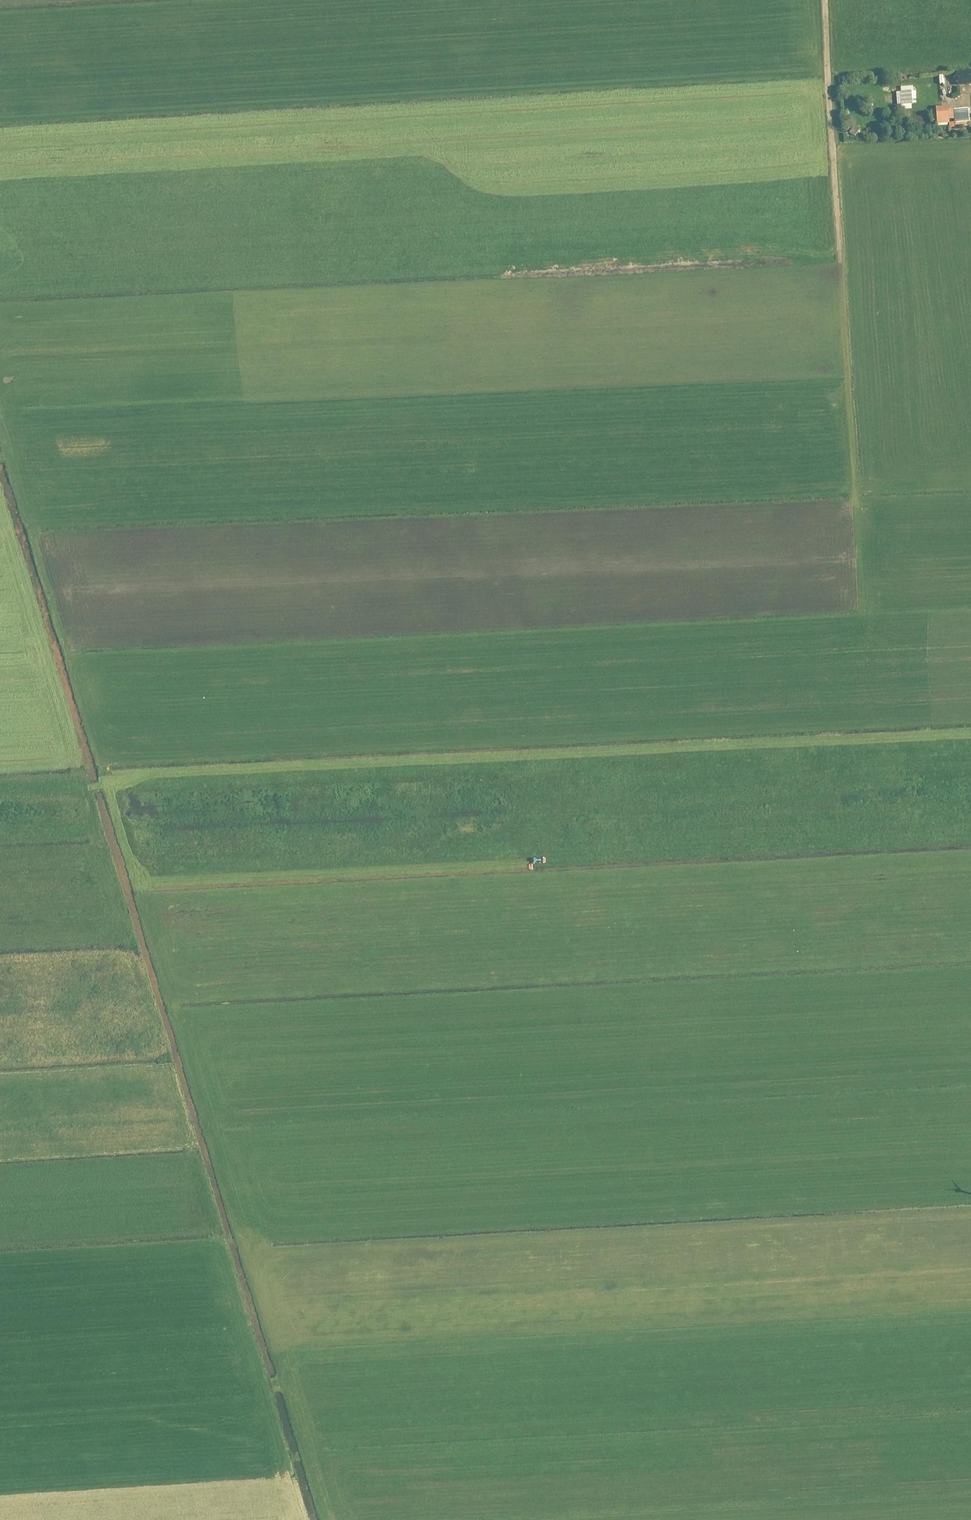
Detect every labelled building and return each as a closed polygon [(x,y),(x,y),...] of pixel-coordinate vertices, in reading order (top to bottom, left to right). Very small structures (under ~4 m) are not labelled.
[(970,86),(970,73),(956,74),(957,87),(970,86)] [(937,86),(932,87),(933,92),(947,90),(945,79),(937,80),(937,86)] [(911,94),(898,94),(899,108),(911,108),(911,94)] [(969,123),(968,109),(953,111),(954,124),(969,123)] [(948,110),(935,111),(936,123),(942,122),(943,124),(949,124),(948,110)]
